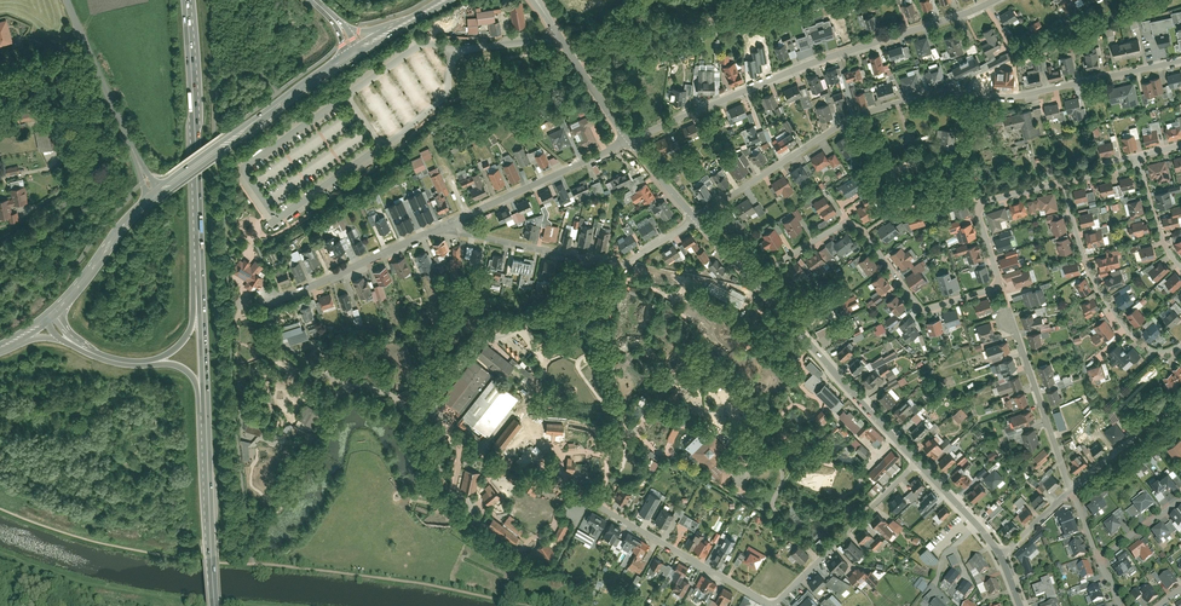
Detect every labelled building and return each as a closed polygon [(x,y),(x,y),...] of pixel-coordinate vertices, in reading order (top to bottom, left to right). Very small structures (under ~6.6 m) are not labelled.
[(923,11),(934,7),(932,0),(924,0),(920,1),(923,11)] [(903,6),(906,17),(917,13),(914,3),(903,6)] [(510,6),(513,29),(526,27),(523,4),(510,6)] [(1012,8),(1000,16),(1007,27),(1019,19),(1012,8)] [(477,11),(478,24),(496,22),(494,9),(477,11)] [(0,15),(0,39),(11,36),(4,14),(0,15)] [(878,27),(875,15),(865,18),(868,29),(871,28),(873,29),(874,28),(875,27),(878,27)] [(1138,19),(1130,21),(1132,28),(1140,26),(1138,19)] [(834,37),(829,21),(805,29),(807,36),(797,39),(801,51),(811,48),(810,45),(834,37)] [(1040,21),(1030,26),(1034,35),(1045,29),(1040,21)] [(501,22),(488,24),(490,36),(503,34),(501,22)] [(468,26),(469,34),(479,33),(478,25),(468,26)] [(988,42),(982,45),(987,55),(1003,48),(993,28),(983,32),(988,42)] [(1107,36),(1115,36),(1115,41),(1116,41),(1116,28),(1107,28),(1107,36)] [(1157,35),(1160,47),(1172,44),(1170,32),(1157,35)] [(959,35),(945,39),(950,57),(965,53),(959,35)] [(928,37),(914,41),(919,57),(933,52),(928,37)] [(716,39),(716,55),(720,55),(720,62),(725,62),(725,60),(729,60),(729,54),(720,54),(720,39),(716,39)] [(1113,46),(1116,60),(1123,58),(1136,55),(1143,54),(1140,40),(1113,46)] [(1066,44),(1067,48),(1070,48),(1070,51),(1074,50),(1073,43),(1066,44)] [(774,48),(779,60),(790,56),(785,44),(774,48)] [(976,44),(966,47),(969,55),(978,53),(976,44)] [(764,46),(757,47),(758,51),(760,63),(761,63),(767,62),(764,46)] [(903,46),(889,50),(892,59),(905,55),(903,46)] [(1089,72),(1101,69),(1097,50),(1085,53),(1089,72)] [(758,51),(752,52),(753,59),(756,71),(762,70),(761,63),(760,63),(758,51)] [(1010,62),(1006,53),(987,63),(991,71),(1010,62)] [(885,70),(880,54),(871,58),(876,73),(885,70)] [(1071,56),(1061,58),(1066,79),(1076,77),(1071,56)] [(977,58),(953,69),(958,79),(981,67),(977,58)] [(756,71),(753,59),(748,60),(749,65),(748,65),(750,76),(757,75),(756,71)] [(738,72),(734,63),(724,67),(725,70),(724,71),(725,74),(726,74),(731,86),(743,81),(738,71),(738,72)] [(945,81),(940,65),(929,69),(930,71),(925,72),(929,85),(934,83),(934,85),(945,81)] [(1046,67),(1050,82),(1064,79),(1061,68),(1053,70),(1052,66),(1046,67)] [(837,68),(827,71),(831,83),(840,80),(837,68)] [(859,68),(845,71),(847,79),(854,77),(855,80),(861,78),(859,68)] [(715,95),(715,69),(699,70),(699,88),(699,95),(712,95),(715,95)] [(1029,75),(1031,86),(1042,83),(1040,72),(1029,75)] [(907,88),(908,93),(922,89),(917,73),(900,78),(904,89),(907,88)] [(1169,75),(1172,88),(1180,86),(1180,73),(1169,75)] [(818,75),(808,78),(813,93),(823,90),(818,75)] [(1160,77),(1151,79),(1151,81),(1154,94),(1163,92),(1160,77)] [(1004,78),(1003,88),(1014,89),(1015,79),(1004,78)] [(892,80),(876,85),(881,100),(897,95),(892,80)] [(1151,81),(1142,83),(1146,98),(1154,96),(1154,94),(1151,81)] [(684,95),(691,95),(692,84),(685,84),(684,90),(672,88),(670,103),(684,104),(684,95)] [(798,84),(784,90),(789,102),(803,96),(798,84)] [(1138,104),(1134,84),(1108,90),(1112,104),(1122,102),(1123,108),(1138,104)] [(834,94),(840,114),(850,111),(844,91),(834,94)] [(855,95),(859,107),(869,104),(865,92),(855,95)] [(778,105),(773,94),(764,98),(769,109),(778,105)] [(801,99),(804,110),(818,105),(815,94),(801,99)] [(1083,119),(1079,98),(1064,102),(1067,114),(1073,113),(1075,121),(1083,119)] [(747,116),(742,103),(728,109),(734,122),(747,116)] [(1062,117),(1059,103),(1044,107),(1047,120),(1062,117)] [(834,119),(829,104),(817,107),(821,122),(834,119)] [(18,121),(36,119),(34,108),(17,110),(18,121)] [(1039,136),(1033,110),(1003,116),(1006,131),(1022,128),(1025,139),(1039,136)] [(579,128),(584,139),(578,142),(580,148),(585,146),(587,145),(587,147),(599,142),(592,125),(594,124),(590,115),(579,120),(582,127),(579,128)] [(995,130),(994,125),(1003,123),(1001,118),(988,121),(990,131),(995,130)] [(683,131),(687,140),(700,135),(696,125),(683,131)] [(745,129),(751,143),(761,139),(754,125),(745,129)] [(1169,141),(1180,138),(1180,126),(1166,129),(1169,141)] [(557,142),(560,149),(573,144),(565,127),(548,134),(553,144),(557,142)] [(1096,136),(1102,133),(1098,127),(1093,130),(1096,136)] [(58,128),(35,132),(38,151),(61,147),(58,128)] [(958,131),(942,130),(941,146),(957,148),(958,131)] [(1144,134),(1147,146),(1161,143),(1158,130),(1144,134)] [(518,135),(524,141),(528,137),(523,131),(518,135)] [(791,133),(782,138),(788,147),(797,142),(791,133)] [(1135,134),(1121,138),(1125,152),(1138,148),(1135,134)] [(669,135),(654,142),(659,153),(674,147),(669,135)] [(848,135),(836,142),(846,159),(858,151),(848,135)] [(779,153),(788,147),(782,138),(773,143),(779,153)] [(768,141),(761,145),(764,149),(770,145),(768,141)] [(1116,152),(1113,141),(1099,144),(1102,156),(1105,155),(1106,156),(1113,154),(1112,153),(1116,152)] [(454,148),(451,149),(453,153),(460,149),(457,143),(453,145),(454,148)] [(514,151),(520,166),(529,162),(522,147),(514,151)] [(429,148),(420,151),(424,160),(433,157),(429,148)] [(751,154),(758,166),(768,160),(760,148),(751,154)] [(819,171),(832,163),(834,168),(842,163),(836,152),(828,157),(824,150),(811,158),(819,171)] [(535,156),(540,167),(549,163),(544,152),(535,156)] [(503,156),(506,163),(513,160),(510,153),(503,156)] [(417,172),(427,168),(422,156),(411,160),(417,172)] [(552,165),(558,161),(555,156),(549,159),(552,165)] [(728,164),(738,179),(748,172),(739,157),(728,164)] [(15,160),(4,163),(6,170),(17,167),(15,160)] [(1160,183),(1171,180),(1167,160),(1155,163),(1156,165),(1149,166),(1152,180),(1159,178),(1160,183)] [(498,169),(496,163),(491,165),(489,162),(483,164),(481,161),(478,162),(481,170),(487,168),(489,172),(498,169)] [(503,167),(510,183),(520,179),(512,163),(503,167)] [(812,175),(806,164),(798,169),(797,167),(790,172),(797,184),(812,175)] [(488,174),(495,189),(505,184),(499,169),(488,174)] [(712,175),(721,189),(731,183),(722,169),(712,175)] [(632,181),(628,171),(612,178),(617,188),(632,181)] [(431,176),(437,190),(447,186),(441,172),(431,176)] [(470,190),(474,199),(489,193),(479,172),(460,181),(463,186),(474,181),(477,187),(470,190)] [(794,191),(785,175),(771,183),(778,194),(782,192),(785,197),(794,191)] [(864,189),(856,176),(841,186),(849,198),(864,189)] [(1122,191),(1136,187),(1133,176),(1119,179),(1122,191)] [(0,200),(0,217),(8,216),(9,223),(19,222),(17,212),(11,212),(10,206),(17,205),(16,203),(27,202),(24,187),(21,187),(20,180),(10,182),(12,198),(0,200)] [(1102,195),(1116,192),(1113,180),(1099,183),(1102,195)] [(586,181),(571,188),(575,196),(578,195),(580,199),(589,195),(587,191),(590,190),(586,181)] [(596,196),(605,193),(600,181),(592,184),(596,196)] [(644,205),(656,198),(647,184),(636,191),(636,192),(631,196),(635,202),(641,199),(644,205)] [(690,193),(697,205),(708,199),(700,186),(690,193)] [(1089,200),(1085,187),(1074,190),(1077,203),(1089,200)] [(550,188),(539,193),(544,204),(555,199),(550,188)] [(564,191),(556,195),(560,204),(568,201),(564,191)] [(1170,191),(1156,194),(1159,209),(1173,206),(1170,191)] [(438,213),(450,208),(446,200),(444,201),(441,192),(434,195),(438,204),(435,205),(438,213)] [(1060,210),(1055,192),(1045,195),(1045,196),(1039,198),(1039,199),(1034,200),(1037,209),(1042,208),(1042,209),(1045,208),(1047,214),(1060,210)] [(814,204),(819,212),(821,211),(831,204),(826,196),(814,204)] [(528,198),(516,204),(521,214),(533,209),(528,198)] [(755,209),(749,199),(736,207),(742,217),(755,209)] [(874,199),(858,209),(866,222),(882,212),(874,199)] [(953,203),(957,217),(970,213),(966,199),(953,203)] [(1025,199),(1010,203),(1014,218),(1029,214),(1025,199)] [(1141,199),(1127,203),(1131,217),(1145,213),(1141,199)] [(395,204),(400,214),(406,211),(402,201),(395,204)] [(660,214),(664,220),(673,214),(665,201),(652,208),(657,216),(660,214)] [(415,206),(422,222),(432,217),(425,202),(415,206)] [(1121,209),(1119,202),(1112,204),(1114,211),(1121,209)] [(821,211),(826,219),(839,211),(834,203),(831,204),(821,211)] [(389,207),(393,217),(400,214),(395,204),(389,207)] [(508,207),(496,213),(501,223),(513,218),(508,207)] [(1006,207),(987,213),(993,232),(1004,229),(1001,220),(1009,218),(1006,207)] [(908,213),(912,228),(927,224),(923,209),(908,213)] [(375,224),(379,234),(392,229),(387,216),(380,219),(377,212),(367,217),(371,225),(375,224)] [(733,224),(724,212),(721,214),(713,220),(719,228),(722,232),(733,224)] [(1093,212),(1080,215),(1083,227),(1096,224),(1093,212)] [(1165,229),(1180,225),(1180,223),(1179,215),(1163,219),(1165,229)] [(794,216),(783,223),(792,237),(803,230),(794,216)] [(403,220),(407,230),(414,227),(409,217),(403,220)] [(1066,232),(1062,218),(1050,221),(1054,235),(1066,232)] [(342,230),(349,227),(345,219),(338,222),(342,230)] [(821,227),(828,223),(826,219),(818,223),(821,227)] [(396,224),(401,233),(407,230),(403,220),(396,224)] [(1132,237),(1151,232),(1148,222),(1144,223),(1143,220),(1133,223),(1133,226),(1129,227),(1132,237)] [(638,229),(645,240),(657,232),(650,221),(638,229)] [(891,221),(878,230),(887,242),(900,233),(891,221)] [(527,222),(524,236),(535,239),(538,225),(527,222)] [(623,227),(627,235),(634,231),(630,223),(623,227)] [(975,238),(971,223),(959,226),(964,241),(975,238)] [(547,224),(543,239),(556,242),(560,227),(547,224)] [(594,227),(582,224),(577,243),(590,246),(594,227)] [(572,230),(565,228),(562,244),(571,246),(573,237),(570,236),(572,230)] [(782,241),(774,228),(762,236),(765,240),(762,242),(765,248),(769,245),(771,249),(782,241)] [(1106,243),(1102,229),(1086,233),(1089,248),(1106,243)] [(347,232),(357,255),(366,250),(361,239),(357,241),(352,230),(347,232)] [(611,232),(600,230),(596,247),(607,250),(611,232)] [(631,233),(617,242),(625,253),(639,245),(631,233)] [(855,244),(848,233),(834,241),(833,239),(826,244),(833,255),(840,250),(842,253),(855,244)] [(691,234),(681,241),(687,248),(691,245),(695,251),(700,248),(691,234)] [(1014,247),(1010,235),(994,239),(998,252),(1014,247)] [(1070,237),(1057,240),(1060,255),(1074,252),(1070,237)] [(329,245),(334,256),(345,251),(340,240),(329,245)] [(445,240),(434,245),(438,255),(449,251),(445,240)] [(451,259),(451,276),(458,276),(458,266),(461,265),(461,252),(461,249),(461,248),(461,243),(452,246),(453,254),(448,255),(453,255),(453,258),(451,259)] [(673,244),(661,252),(668,262),(680,254),(673,244)] [(966,248),(970,263),(981,260),(977,245),(966,248)] [(1156,258),(1153,245),(1140,248),(1143,261),(1156,258)] [(304,251),(311,268),(320,264),(313,247),(304,251)] [(894,252),(891,255),(897,264),(899,263),(899,264),(904,270),(913,263),(910,259),(914,256),(909,249),(905,252),(901,247),(894,252)] [(483,253),(473,250),(470,261),(481,263),(483,253)] [(704,250),(697,255),(703,264),(710,259),(704,250)] [(818,250),(806,258),(814,269),(817,267),(821,273),(827,269),(822,263),(826,260),(818,250)] [(426,252),(417,256),(424,271),(433,267),(426,252)] [(1018,253),(1000,258),(1004,271),(1022,265),(1018,253)] [(1120,265),(1117,254),(1097,259),(1098,263),(1100,263),(1101,269),(1120,265)] [(504,257),(493,255),(490,267),(501,270),(504,257)] [(869,255),(859,262),(868,275),(879,267),(869,255)] [(404,257),(392,263),(399,278),(411,272),(404,257)] [(532,263),(512,258),(509,270),(521,273),(529,275),(532,263)] [(243,262),(239,259),(231,271),(243,279),(245,281),(243,285),(254,293),(265,277),(259,273),(263,266),(255,260),(252,264),(249,262),(244,259),(243,262)] [(557,263),(545,260),(542,274),(543,274),(542,278),(550,280),(551,276),(553,276),(557,263)] [(715,260),(708,266),(718,277),(725,271),(715,260)] [(301,261),(290,266),(297,282),(308,277),(301,261)] [(806,270),(799,261),(785,271),(792,280),(806,270)] [(1170,271),(1162,261),(1149,272),(1158,282),(1170,271)] [(1078,262),(1064,264),(1067,277),(1081,274),(1078,262)] [(987,266),(975,269),(979,282),(991,279),(987,266)] [(385,267),(373,272),(380,287),(392,281),(385,267)] [(919,268),(906,277),(916,291),(929,282),(919,268)] [(1033,282),(1030,269),(1023,271),(1022,268),(1005,273),(1007,281),(1014,279),(1016,287),(1033,282)] [(286,269),(276,273),(280,285),(291,281),(286,269)] [(950,271),(937,275),(943,294),(956,290),(950,271)] [(1176,272),(1165,281),(1174,291),(1180,285),(1180,277),(1176,272)] [(1127,284),(1123,273),(1105,279),(1109,291),(1127,284)] [(883,274),(872,281),(882,294),(892,287),(883,274)] [(504,283),(512,285),(513,278),(505,276),(504,283)] [(364,277),(353,282),(360,298),(372,293),(364,277)] [(1086,278),(1074,284),(1081,296),(1093,290),(1086,278)] [(629,291),(628,292),(638,296),(640,290),(631,286),(630,288),(629,286),(627,287),(626,287),(629,291)] [(1044,288),(1033,292),(1037,303),(1037,304),(1048,301),(1044,288)] [(1026,306),(1037,303),(1033,292),(1033,290),(1022,293),(1026,306)] [(1115,299),(1123,310),(1135,302),(1127,291),(1115,299)] [(334,305),(331,293),(317,298),(321,309),(334,305)] [(348,293),(338,296),(343,310),(352,307),(348,293)] [(898,294),(887,302),(897,316),(908,308),(898,294)] [(655,297),(652,303),(651,305),(657,308),(660,299),(655,297)] [(849,301),(847,297),(838,301),(844,315),(853,311),(851,308),(859,304),(856,298),(849,301)] [(1101,308),(1094,297),(1082,305),(1085,310),(1084,311),(1088,318),(1095,314),(1094,312),(1101,308)] [(994,310),(990,298),(974,303),(979,315),(994,310)] [(314,319),(310,308),(316,306),(314,299),(308,300),(299,303),(305,322),(314,319)] [(608,316),(608,318),(614,319),(615,312),(611,311),(612,302),(603,301),(602,312),(604,312),(604,315),(608,316)] [(665,319),(670,307),(665,305),(659,316),(665,319)] [(1037,314),(1044,313),(1044,312),(1048,311),(1047,305),(1036,308),(1037,314)] [(957,307),(944,311),(949,327),(963,323),(957,307)] [(1138,307),(1127,315),(1136,327),(1147,319),(1138,307)] [(1174,309),(1162,319),(1170,328),(1180,319),(1180,317),(1174,309)] [(1037,326),(1037,325),(1044,325),(1043,317),(1034,318),(1033,314),(1022,318),(1025,329),(1037,326)] [(911,315),(899,324),(911,341),(920,334),(913,324),(916,322),(911,315)] [(1105,316),(1096,322),(1098,325),(1107,318),(1105,316)] [(889,324),(891,327),(901,320),(899,317),(889,324)] [(941,319),(926,323),(930,336),(944,332),(941,319)] [(1116,334),(1107,320),(1094,328),(1097,333),(1091,337),(1098,346),(1103,342),(1104,342),(1116,334)] [(299,321),(279,328),(283,342),(288,340),(289,345),(308,339),(305,329),(302,330),(299,321)] [(997,335),(992,321),(977,326),(982,340),(997,335)] [(1162,331),(1154,322),(1141,333),(1149,342),(1162,331)] [(836,323),(817,331),(822,342),(841,334),(836,323)] [(876,326),(881,333),(882,332),(884,335),(888,333),(882,323),(876,326)] [(847,325),(843,327),(847,336),(851,334),(847,325)] [(755,328),(744,326),(740,345),(752,347),(755,328)] [(689,339),(695,343),(701,334),(695,330),(689,339)] [(863,332),(853,336),(856,342),(866,337),(863,332)] [(1041,333),(1029,335),(1031,347),(1044,345),(1041,333)] [(1012,352),(1009,341),(987,348),(991,359),(1012,352)] [(486,343),(443,398),(463,414),(461,416),(483,432),(488,436),(517,398),(492,379),(498,371),(505,377),(508,373),(515,365),(509,361),(486,343)] [(854,353),(847,344),(837,353),(844,362),(854,353)] [(1119,344),(1108,355),(1112,359),(1109,361),(1114,367),(1117,364),(1121,368),(1132,358),(1134,360),(1138,356),(1133,350),(1129,354),(1119,344)] [(625,352),(622,354),(621,355),(629,361),(634,353),(637,349),(625,352)] [(869,370),(899,357),(896,351),(884,356),(867,363),(869,370)] [(800,357),(796,353),(791,359),(795,363),(800,357)] [(813,374),(805,382),(836,412),(844,403),(818,378),(823,373),(822,372),(824,370),(809,354),(805,358),(805,359),(804,361),(804,362),(805,364),(806,366),(805,367),(813,374)] [(669,356),(663,355),(660,368),(667,369),(669,356)] [(512,358),(509,361),(515,365),(508,373),(525,386),(534,375),(512,358)] [(866,366),(859,358),(849,367),(856,375),(866,366)] [(1018,370),(1014,359),(1004,362),(1008,373),(1018,370)] [(1106,377),(1102,363),(1087,367),(1091,381),(1106,377)] [(878,369),(882,376),(887,373),(890,379),(896,376),(889,364),(878,369)] [(1050,364),(1039,368),(1045,386),(1056,382),(1050,364)] [(1178,383),(1180,381),(1180,366),(1173,370),(1174,372),(1163,378),(1171,392),(1180,387),(1178,383)] [(315,374),(305,368),(302,373),(312,379),(315,374)] [(884,379),(875,369),(863,380),(871,388),(877,383),(878,384),(884,379)] [(713,374),(709,377),(715,383),(722,376),(716,370),(713,374)] [(1023,386),(1020,376),(1009,379),(1010,382),(998,386),(1001,394),(1023,386)] [(408,387),(396,393),(403,400),(405,399),(413,395),(408,387)] [(679,391),(675,388),(668,397),(679,406),(683,400),(676,394),(679,391)] [(1058,389),(1048,392),(1052,405),(1062,401),(1058,389)] [(889,390),(880,399),(889,409),(898,400),(889,390)] [(1029,403),(1025,392),(1015,396),(1019,407),(1029,403)] [(646,411),(652,404),(642,395),(636,402),(646,411)] [(893,413),(901,422),(907,416),(906,414),(913,408),(906,401),(893,413)] [(646,411),(636,402),(626,413),(631,418),(636,422),(646,411)] [(298,418),(313,426),(321,411),(306,403),(298,418)] [(953,415),(959,423),(969,415),(962,408),(953,415)] [(847,413),(844,410),(838,416),(856,434),(857,433),(862,437),(865,434),(874,442),(872,444),(876,448),(885,438),(872,425),(870,428),(861,420),(857,424),(852,419),(855,416),(850,411),(847,413)] [(1036,421),(1032,410),(1011,416),(1016,428),(1036,421)] [(830,418),(821,411),(815,418),(823,425),(825,423),(830,418)] [(1059,430),(1066,428),(1061,411),(1054,413),(1059,430)] [(657,413),(654,419),(667,425),(670,418),(657,413)] [(686,414),(682,418),(689,423),(692,419),(686,414)] [(483,432),(461,416),(457,422),(478,439),(483,432)] [(521,423),(513,417),(492,444),(500,450),(521,423)] [(313,426),(298,418),(295,423),(293,425),(290,423),(286,425),(282,431),(283,434),(293,434),(303,435),(306,432),(313,431),(313,426)] [(636,422),(631,418),(628,421),(633,426),(636,422)] [(258,424),(245,419),(244,429),(245,430),(245,431),(260,436),(262,429),(260,429),(261,425),(258,424)] [(931,429),(923,420),(909,433),(917,442),(931,429)] [(1115,422),(1103,431),(1113,444),(1124,435),(1115,422)] [(546,423),(546,432),(563,433),(563,424),(546,423)] [(849,433),(841,427),(840,429),(838,427),(833,432),(836,435),(838,432),(845,438),(849,433)] [(1040,444),(1035,429),(1022,433),(1027,449),(1040,444)] [(686,449),(683,453),(698,465),(700,464),(708,470),(705,473),(714,480),(715,478),(726,487),(731,480),(728,478),(737,469),(723,457),(728,452),(724,446),(712,435),(709,438),(708,437),(701,430),(684,447),(686,449)] [(812,442),(800,432),(793,441),(806,450),(812,442)] [(775,434),(769,438),(773,444),(775,447),(781,443),(775,434)] [(945,449),(934,437),(924,446),(935,458),(945,449)] [(1174,457),(1180,451),(1180,439),(1179,437),(1166,447),(1174,457)] [(1091,449),(1096,457),(1106,450),(1097,438),(1092,442),(1095,446),(1091,449)] [(871,453),(856,439),(850,445),(865,460),(871,453)] [(248,445),(251,443),(240,440),(242,461),(250,461),(248,449),(248,445)] [(857,456),(846,446),(832,460),(848,466),(856,469),(863,462),(857,456)] [(1051,455),(1045,448),(1034,457),(1041,464),(1051,455)] [(900,458),(892,450),(869,474),(877,482),(879,480),(885,486),(902,469),(895,463),(900,458)] [(991,460),(999,455),(996,450),(988,454),(991,460)] [(957,460),(949,451),(939,461),(946,469),(957,460)] [(1071,467),(1076,473),(1089,463),(1084,457),(1081,459),(1078,455),(1071,460),(1075,464),(1071,467)] [(1153,455),(1144,461),(1147,464),(1152,461),(1154,464),(1158,461),(1153,455)] [(507,456),(503,466),(506,467),(510,468),(514,459),(507,456)] [(514,461),(525,466),(527,461),(516,456),(514,461)] [(654,456),(652,458),(648,465),(650,467),(649,468),(657,473),(665,458),(654,456)] [(567,463),(566,469),(575,471),(576,464),(571,464),(572,458),(567,457),(567,463)] [(454,471),(456,461),(449,459),(446,470),(454,471)] [(1144,461),(1139,465),(1144,471),(1149,468),(1144,461)] [(503,466),(497,463),(494,470),(503,474),(506,467),(503,466)] [(972,479),(960,466),(951,474),(963,488),(972,479)] [(464,476),(461,489),(464,490),(468,491),(473,492),(475,492),(479,472),(465,468),(464,476)] [(993,491),(1005,480),(995,470),(984,481),(993,491)] [(1158,478),(1156,476),(1146,484),(1155,496),(1164,489),(1165,491),(1175,483),(1178,486),(1180,483),(1180,480),(1176,474),(1171,478),(1166,471),(1158,478)] [(518,476),(509,473),(509,475),(506,481),(515,484),(517,477),(518,476)] [(1061,483),(1052,474),(1043,482),(1052,491),(1061,483)] [(1032,476),(1028,480),(1033,484),(1037,480),(1032,476)] [(926,485),(919,477),(911,485),(918,493),(926,485)] [(539,481),(532,480),(529,493),(536,494),(539,481)] [(878,482),(866,496),(871,500),(883,487),(878,482)] [(987,491),(979,482),(967,493),(975,501),(987,491)] [(496,491),(489,484),(484,488),(487,491),(481,496),(485,500),(489,505),(499,496),(497,494),(496,491)] [(578,485),(573,487),(577,496),(582,493),(578,485)] [(938,498),(930,490),(919,501),(927,509),(938,498)] [(616,501),(624,505),(630,495),(622,491),(616,501)] [(650,492),(639,512),(649,518),(660,498),(650,492)] [(1032,501),(1039,509),(1048,500),(1041,492),(1032,501)] [(908,502),(899,493),(888,504),(896,513),(908,502)] [(1131,504),(1140,515),(1153,505),(1145,494),(1131,504)] [(1021,495),(1014,501),(1019,507),(1026,500),(1021,495)] [(1085,507),(1092,517),(1106,506),(1099,497),(1085,507)] [(1001,503),(1002,502),(1000,499),(986,510),(993,518),(1005,508),(1001,503)] [(793,514),(798,516),(800,507),(790,505),(788,515),(793,516),(793,514)] [(951,511),(945,505),(938,512),(944,518),(951,511)] [(674,513),(662,507),(654,522),(665,528),(674,513)] [(1020,514),(1026,521),(1034,514),(1028,507),(1020,514)] [(587,519),(602,527),(607,518),(593,510),(587,519)] [(1079,532),(1072,513),(1067,514),(1066,510),(1056,514),(1057,518),(1058,517),(1060,523),(1059,523),(1061,528),(1062,528),(1065,537),(1064,538),(1065,542),(1076,538),(1075,534),(1079,532)] [(1180,526),(1180,515),(1178,511),(1170,516),(1179,528),(1180,526)] [(502,523),(488,513),(482,520),(488,524),(487,525),(516,546),(521,538),(519,537),(520,535),(524,529),(513,521),(514,519),(515,518),(514,517),(509,513),(502,523)] [(693,530),(698,522),(682,513),(678,521),(693,530)] [(878,513),(871,521),(888,538),(896,530),(878,513)] [(1120,528),(1112,517),(1101,525),(1110,536),(1120,528)] [(1019,527),(1011,519),(1002,527),(1009,535),(1019,527)] [(714,528),(718,530),(723,522),(719,520),(714,528)] [(570,526),(562,522),(554,537),(563,541),(570,526)] [(611,523),(604,536),(613,541),(621,528),(611,523)] [(1163,524),(1152,532),(1156,538),(1155,539),(1160,546),(1173,536),(1163,524)] [(574,534),(591,544),(596,536),(579,526),(574,534)] [(872,535),(864,527),(856,535),(864,543),(872,535)] [(641,555),(648,542),(628,530),(623,539),(634,545),(631,549),(641,555)] [(692,537),(689,536),(684,545),(692,549),(697,540),(698,541),(702,534),(697,530),(692,537)] [(815,545),(819,549),(829,540),(827,538),(820,531),(812,540),(816,544),(815,545)] [(1022,566),(1027,578),(1036,574),(1030,559),(1038,551),(1035,547),(1045,537),(1041,532),(1013,557),(1022,566)] [(720,549),(727,553),(728,551),(729,552),(735,540),(725,534),(719,544),(721,544),(719,546),(721,547),(720,549)] [(884,540),(879,535),(871,543),(876,549),(884,540)] [(704,540),(701,538),(694,550),(705,556),(712,545),(710,543),(711,540),(706,537),(704,540)] [(852,539),(843,548),(855,561),(864,552),(852,539)] [(536,546),(544,559),(555,552),(547,540),(536,546)] [(1140,540),(1128,550),(1136,560),(1140,557),(1145,563),(1153,557),(1140,540)] [(1081,541),(1069,545),(1074,560),(1087,555),(1081,541)] [(740,560),(755,569),(764,553),(749,545),(740,560)] [(791,553),(801,563),(809,555),(799,545),(791,553)] [(938,558),(927,547),(919,554),(930,566),(938,558)] [(719,548),(712,561),(720,565),(727,553),(720,549),(719,548)] [(838,552),(827,564),(834,571),(837,568),(841,572),(847,566),(843,562),(845,560),(838,552)] [(639,571),(645,559),(634,553),(627,564),(639,571)] [(1163,553),(1160,556),(1164,561),(1168,558),(1163,553)] [(972,562),(980,575),(990,569),(982,555),(972,562)] [(661,561),(653,556),(648,565),(656,569),(658,567),(663,570),(661,572),(665,574),(671,565),(667,562),(665,565),(660,561),(661,561)] [(949,559),(953,569),(960,566),(955,556),(949,559)] [(1129,556),(1113,568),(1121,579),(1137,567),(1129,556)] [(687,566),(677,560),(673,568),(676,570),(672,576),(678,579),(681,573),(683,574),(687,566)] [(1090,562),(1077,567),(1083,581),(1095,577),(1090,562)] [(848,576),(857,584),(864,577),(872,585),(877,581),(879,578),(871,570),(869,573),(863,567),(861,568),(858,566),(848,576)] [(963,602),(973,589),(965,583),(961,589),(955,585),(961,578),(952,571),(942,585),(949,591),(947,594),(954,599),(956,597),(963,602)] [(1158,579),(1168,592),(1178,584),(1169,571),(1158,579)] [(762,587),(772,593),(776,586),(773,584),(778,576),(771,572),(762,587)] [(827,582),(817,572),(807,582),(817,592),(827,582)] [(635,593),(641,582),(638,581),(641,575),(637,573),(628,589),(635,593)] [(716,583),(700,573),(694,583),(705,589),(707,586),(712,589),(716,583)] [(841,597),(849,583),(832,573),(826,584),(838,591),(836,594),(841,597)] [(1046,594),(1048,599),(1062,594),(1055,575),(1041,581),(1042,584),(1033,587),(1037,597),(1046,594)] [(673,589),(681,594),(689,581),(681,576),(677,582),(675,581),(672,586),(674,588),(673,589)] [(915,588),(924,595),(930,587),(920,580),(915,588)] [(987,585),(992,597),(1002,593),(996,581),(987,585)] [(1100,585),(1087,590),(1092,604),(1105,599),(1100,585)] [(727,600),(732,591),(723,586),(715,600),(720,604),(723,598),(727,600)] [(1140,594),(1149,605),(1159,598),(1150,586),(1140,594)] [(790,604),(792,605),(819,605),(803,591),(790,604)] [(931,593),(923,601),(929,605),(945,605),(931,593)] [(826,598),(819,604),(820,605),(838,605),(839,605),(829,596),(826,598)] [(751,601),(743,597),(738,605),(748,605),(751,601)]
